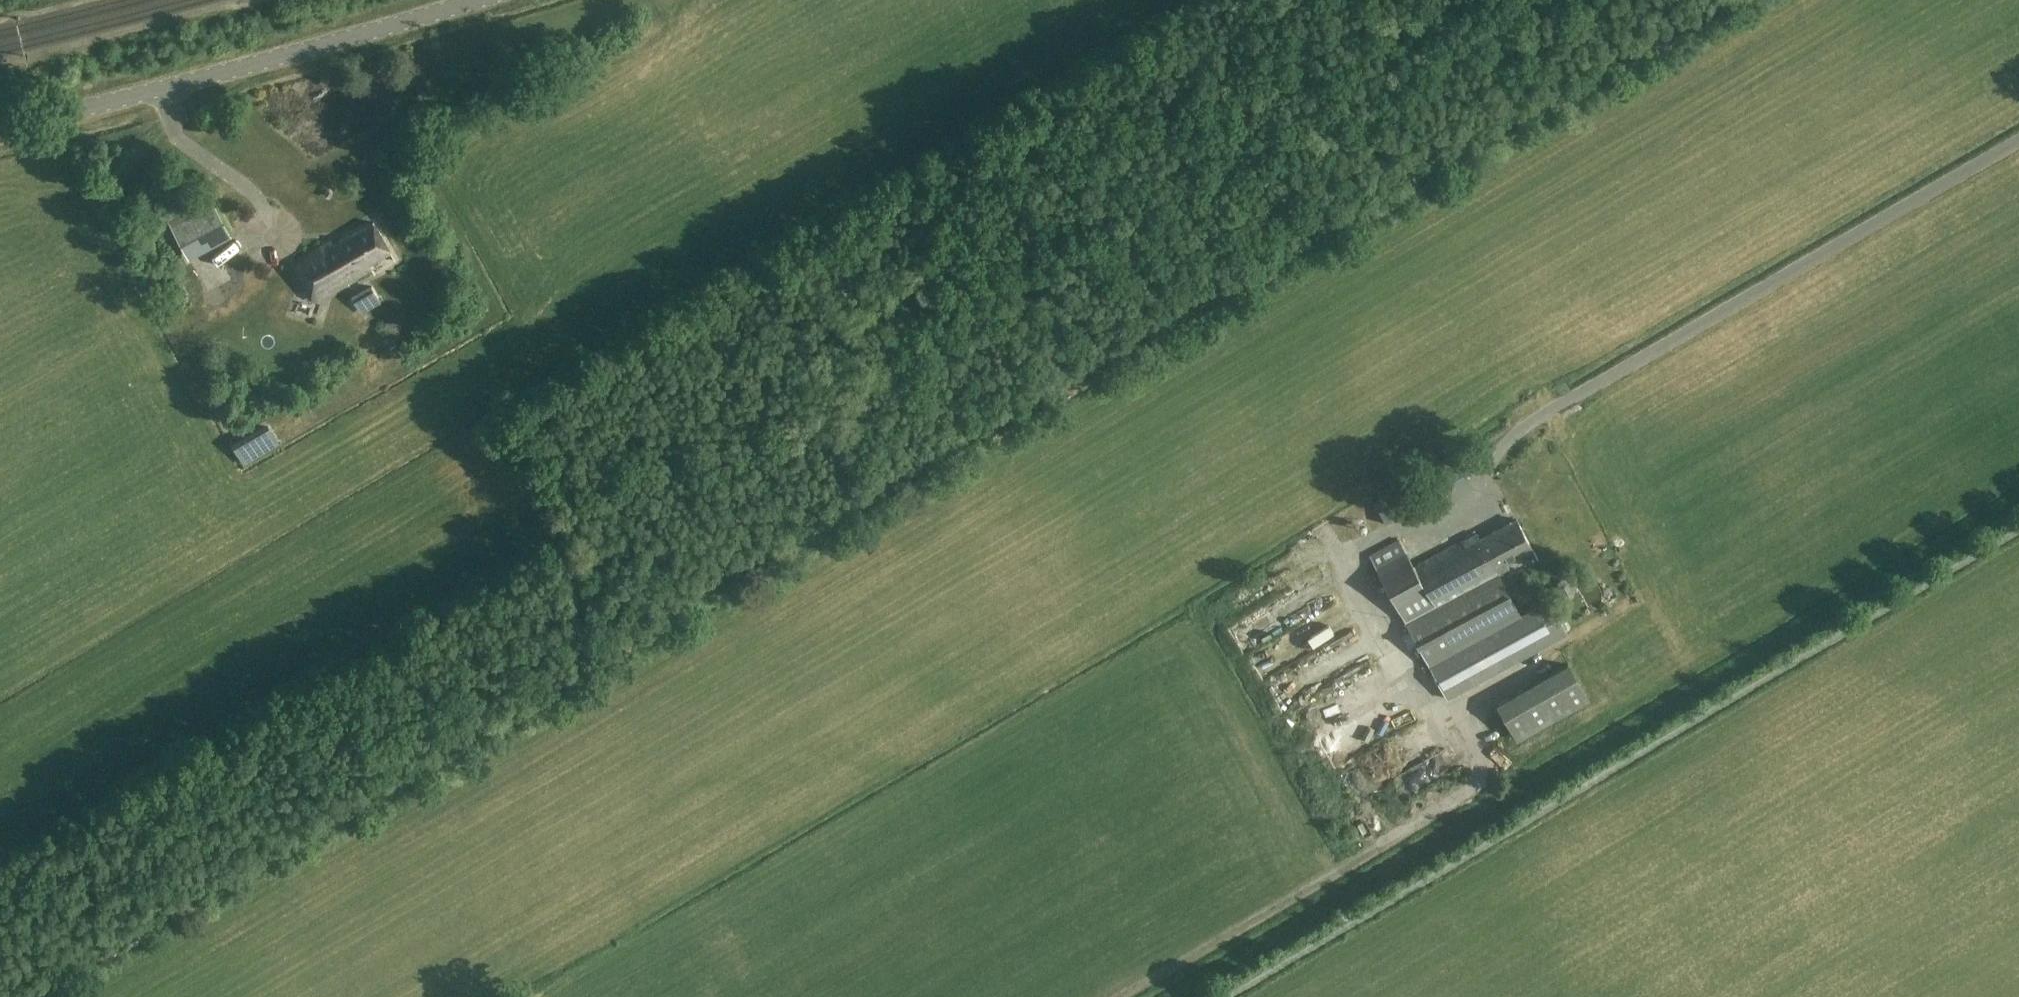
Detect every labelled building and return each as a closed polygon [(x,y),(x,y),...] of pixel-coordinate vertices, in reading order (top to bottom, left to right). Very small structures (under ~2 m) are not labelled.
[(190,259),(232,235),(211,198),(169,221),(190,259)] [(369,263),(390,251),(373,222),(333,246),(330,240),(292,262),(314,301),(372,269),(369,263)] [(361,314),(381,303),(373,290),(354,301),(361,314)] [(262,448),(278,438),(269,424),(254,433),(262,448)] [(1385,522),(1408,509),(1412,517),(1449,497),(1446,493),(1470,480),(1455,454),(1432,467),(1435,473),(1398,491),(1397,489),(1374,502),(1385,522)] [(1532,548),(1517,519),(1480,539),(1477,533),(1415,566),(1400,539),(1371,555),(1379,572),(1447,698),(1473,684),(1554,640),(1536,607),(1520,616),(1498,573),(1508,568),(1506,562),(1532,548)] [(1497,704),(1517,740),(1587,700),(1567,664),(1497,704)] [(1337,697),(1319,704),(1323,714),(1340,707),(1337,697)]
